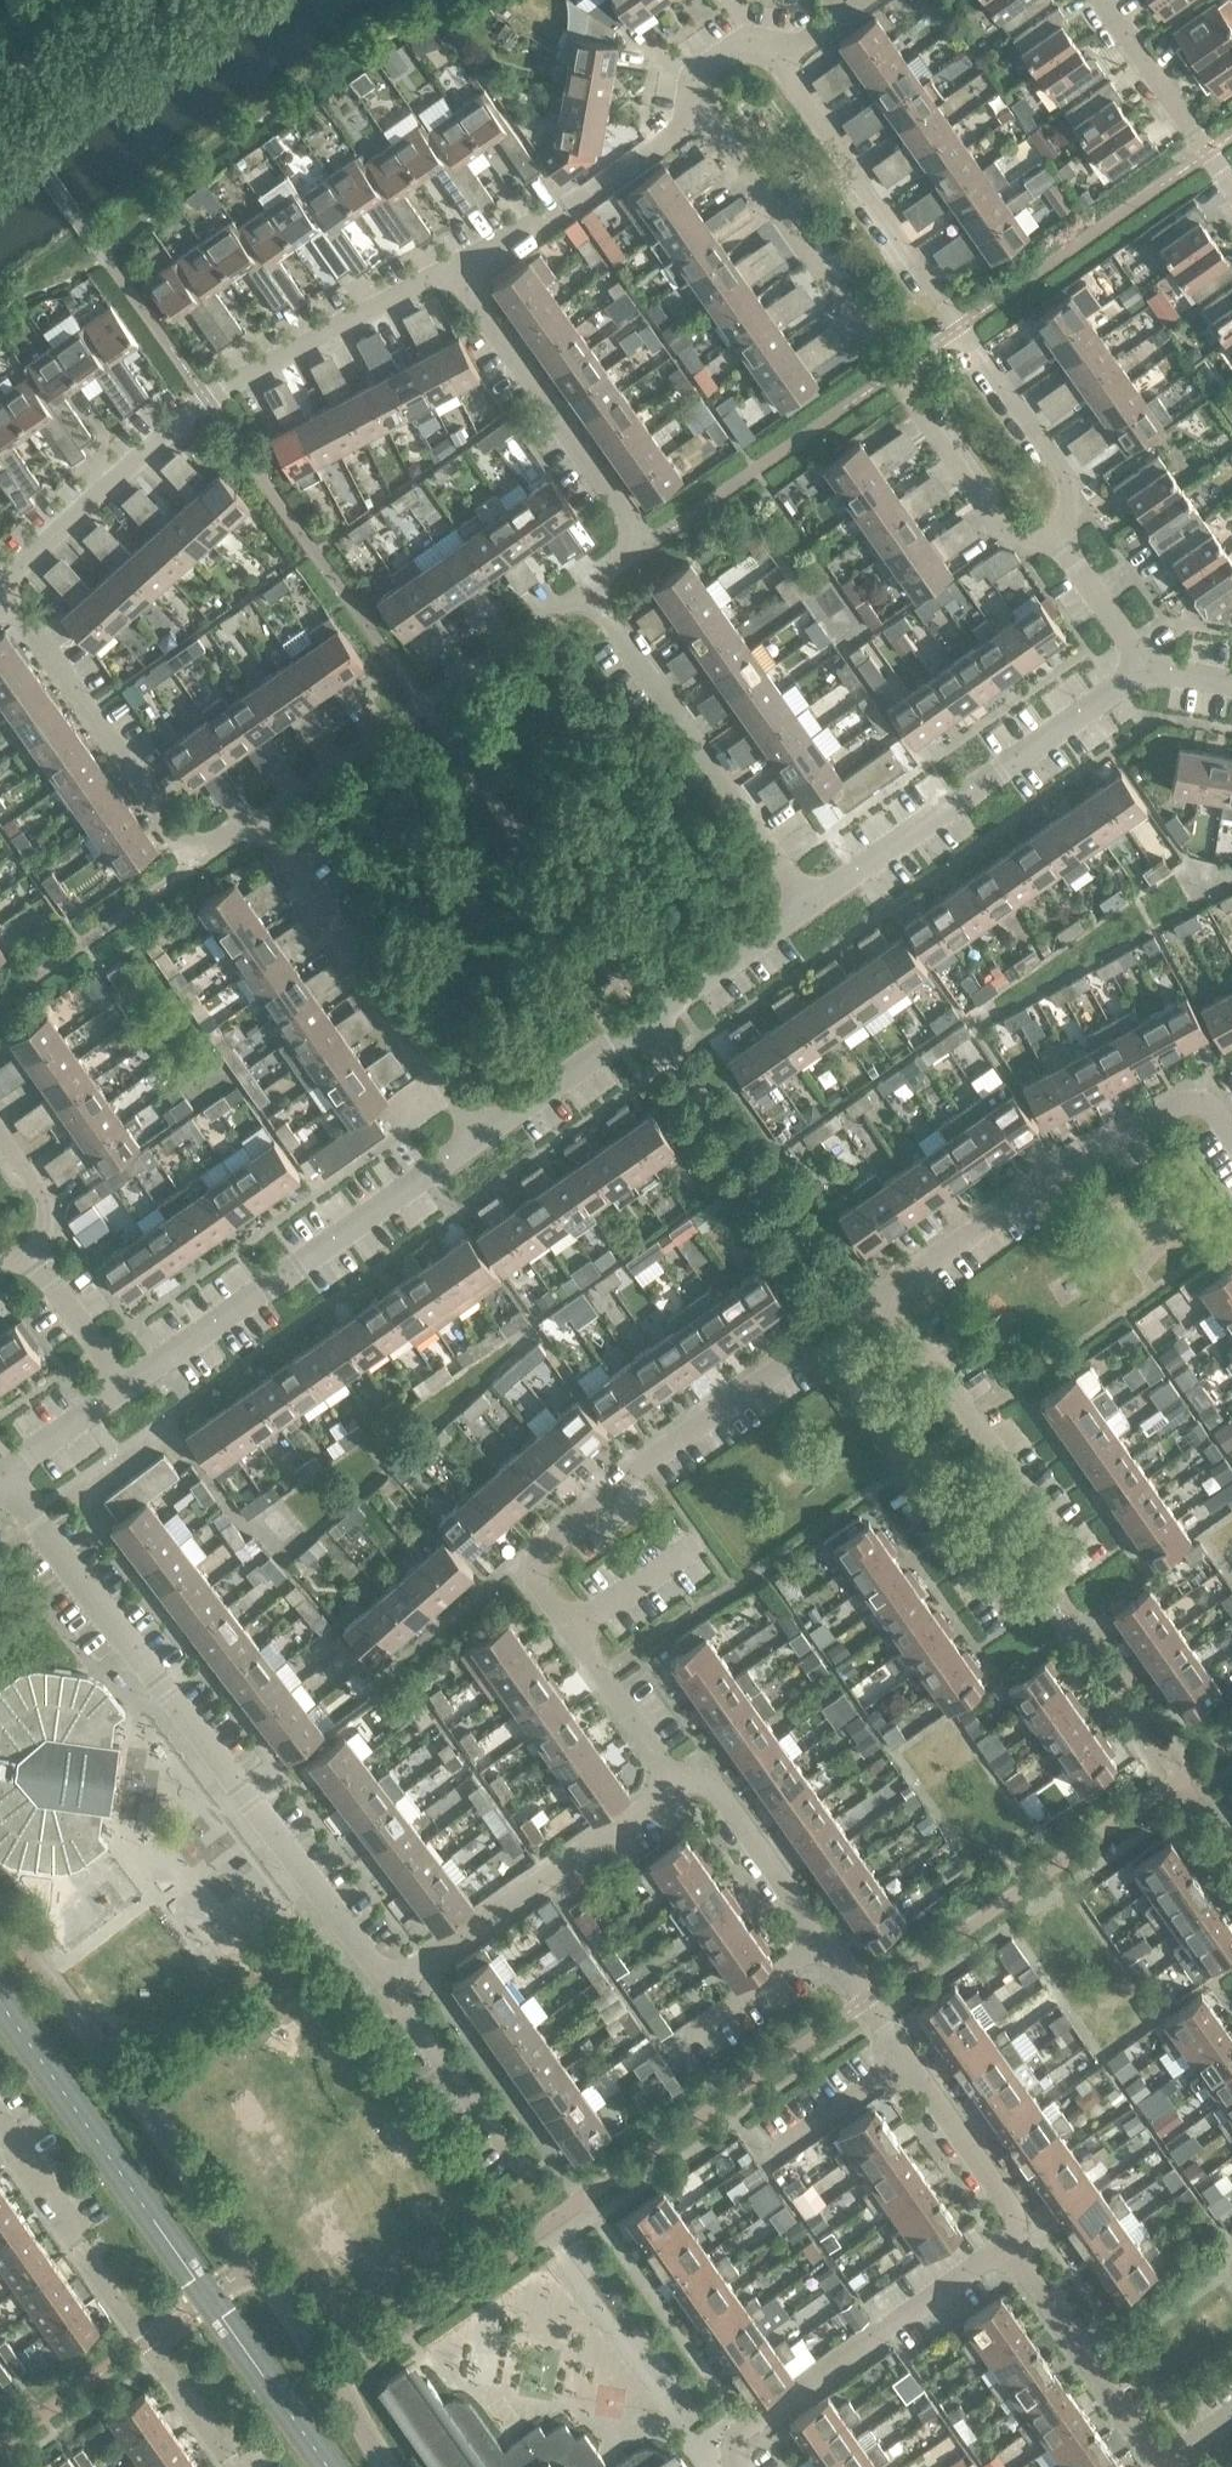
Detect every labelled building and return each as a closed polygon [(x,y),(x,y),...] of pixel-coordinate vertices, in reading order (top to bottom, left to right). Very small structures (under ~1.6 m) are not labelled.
[(493,11),(505,3),(506,5),(513,0),(485,0),(493,11)] [(646,0),(603,0),(588,11),(614,28),(626,19),(629,23),(652,7),(646,0)] [(916,2),(924,14),(936,6),(932,0),(918,0),(916,2)] [(1007,31),(1052,0),(985,0),(1007,31)] [(1164,18),(1190,0),(1151,0),(1164,18)] [(557,55),(569,62),(612,70),(617,43),(612,42),(614,28),(588,11),(572,2),(567,31),(564,41),(560,51),(557,55)] [(1191,69),(1231,40),(1231,28),(1214,3),(1174,32),(1188,52),(1182,56),(1191,69)] [(1013,39),(1036,72),(1075,45),(1061,24),(1067,20),(1058,7),(1013,39)] [(839,42),(848,54),(831,66),(839,76),(891,40),(875,17),(839,42)] [(498,33),(504,38),(511,28),(505,24),(498,33)] [(410,40),(415,54),(429,49),(424,35),(410,40)] [(906,61),(891,40),(839,76),(846,86),(862,75),(870,86),(906,61)] [(1191,69),(1200,82),(1206,78),(1220,97),(1231,89),(1231,40),(1191,69)] [(1089,65),(1075,45),(1036,72),(1059,105),(1104,73),(1096,61),(1089,65)] [(395,51),(382,60),(391,73),(404,64),(395,51)] [(921,82),(906,61),(870,86),(878,97),(859,111),(866,121),(921,82)] [(612,70),(569,62),(564,88),(608,96),(612,70)] [(492,67),(481,74),(489,84),(499,77),(492,67)] [(364,73),(352,81),(362,95),(374,87),(364,73)] [(933,74),(921,82),(866,121),(873,131),(892,118),(900,129),(936,104),(948,96),(933,74)] [(506,87),(499,77),(489,84),(496,95),(506,87)] [(1064,113),(1088,146),(1127,118),(1113,98),(1119,93),(1110,81),(1064,113)] [(608,96),(564,88),(560,114),(603,122),(608,96)] [(540,170),(484,90),(455,111),(482,150),(498,139),(527,180),(540,170)] [(951,125),(936,104),(900,129),(908,140),(891,152),(898,162),(951,125)] [(1006,105),(995,112),(996,113),(1002,122),(1012,115),(1006,105)] [(455,111),(427,131),(426,131),(476,203),(482,211),(495,202),(466,161),(482,150),(455,111)] [(603,122),(560,114),(555,141),(538,154),(559,183),(593,159),(595,149),(598,150),(603,122)] [(1028,115),(1020,121),(1027,130),(1035,124),(1028,115)] [(1141,139),(1127,118),(1088,146),(1111,179),(1156,147),(1147,134),(1141,139)] [(421,123),(392,143),(419,183),(435,171),(464,212),(476,203),(426,131),(427,131),(421,123)] [(966,147),(951,125),(898,162),(906,172),(922,161),(931,172),(966,147)] [(1040,129),(1031,134),(1040,147),(1049,140),(1040,128),(1040,129)] [(274,135),(265,142),(274,156),(284,149),(274,135)] [(392,143),(364,163),(363,163),(414,236),(414,235),(419,244),(432,234),(404,194),(419,183),(392,143)] [(982,169),(966,147),(931,172),(939,184),(922,196),(929,206),(982,169)] [(358,155),(329,176),(356,215),(372,204),(401,245),(414,236),(363,163),(364,163),(358,155)] [(994,160),(982,169),(929,206),(936,216),(953,204),(961,215),(997,190),(1009,182),(994,160)] [(228,175),(236,176),(241,172),(234,164),(224,170),(228,175)] [(1068,164),(1058,172),(1065,182),(1076,174),(1068,164)] [(691,165),(673,178),(664,165),(629,190),(617,199),(632,221),(698,175),(691,165)] [(706,185),(698,175),(632,221),(648,243),(660,234),(695,209),(687,198),(706,185)] [(257,196),(266,208),(294,247),(309,236),(338,277),(351,268),(300,196),(301,195),(287,176),(257,196)] [(356,215),(329,176),(301,195),(300,196),(351,268),(356,276),(369,267),(341,226),(356,215)] [(1058,180),(1043,190),(1052,202),(1066,192),(1058,180)] [(200,195),(208,197),(213,194),(205,184),(197,190),(200,195)] [(1012,212),(997,190),(961,215),(969,227),(952,238),(959,249),(1012,212)] [(1087,191),(1079,198),(1085,205),(1093,199),(1087,191)] [(1151,235),(1174,268),(1213,241),(1199,220),(1205,216),(1196,203),(1151,235)] [(266,208),(238,228),(237,228),(288,300),(293,308),(306,299),(278,259),(294,247),(266,208)] [(720,209),(703,220),(695,209),(660,234),(648,243),(663,264),(675,256),(710,231),(727,219),(720,209)] [(1028,234),(1012,212),(959,249),(966,259),(983,247),(992,260),(1028,234)] [(734,229),(727,219),(710,231),(675,256),(663,264),(678,286),(690,277),(726,252),(718,241),(734,229)] [(232,220),(203,241),(231,280),(246,269),(275,309),(288,300),(237,228),(238,228),(232,220)] [(595,248),(588,238),(577,245),(584,255),(595,248)] [(231,280),(203,241),(174,261),(231,341),(243,332),(215,291),(231,280)] [(1213,241),(1174,268),(1197,301),(1231,277),(1231,258),(1228,261),(1213,241)] [(602,258),(595,248),(584,255),(591,265),(602,258)] [(750,252),(734,264),(726,252),(690,277),(705,299),(741,274),(758,262),(750,252)] [(555,276),(539,253),(528,261),(492,286),(508,309),(544,283),(555,276)] [(231,341),(174,261),(145,281),(173,321),(189,309),(218,350),(231,341)] [(765,272),(758,262),(741,274),(705,299),(720,321),(756,295),(748,284),(765,272)] [(625,291),(618,280),(607,288),(614,298),(625,291)] [(559,305),(544,283),(508,309),(524,330),(559,305)] [(1133,287),(1120,296),(1120,297),(1132,313),(1145,304),(1133,288),(1133,287)] [(1225,341),(1231,336),(1231,287),(1202,308),(1225,341)] [(632,301),(625,291),(614,298),(622,308),(632,301)] [(70,292),(63,297),(69,307),(77,301),(70,292)] [(1034,319),(1043,331),(1026,343),(1033,353),(1085,316),(1069,293),(1034,319)] [(781,295),(764,307),(756,295),(720,321),(735,342),(771,317),(788,305),(781,295)] [(658,302),(647,309),(656,323),(667,315),(658,302)] [(575,326),(559,305),(524,330),(539,351),(575,326)] [(795,315),(788,305),(771,317),(735,342),(750,364),(786,338),(778,327),(795,315)] [(138,345),(110,306),(81,326),(137,406),(150,397),(121,357),(138,345)] [(1159,313),(1159,314),(1168,326),(1177,319),(1168,307),(1159,313)] [(1101,338),(1085,316),(1033,353),(1040,363),(1057,351),(1065,363),(1101,338)] [(664,333),(677,352),(694,340),(681,321),(664,333)] [(656,334),(649,324),(638,331),(645,341),(656,334)] [(137,406),(81,326),(52,347),(80,386),(96,375),(124,415),(137,406)] [(435,326),(424,332),(454,389),(479,376),(458,337),(445,344),(435,326)] [(590,348),(575,326),(539,351),(554,373),(590,348)] [(1164,330),(1152,338),(1159,347),(1170,338),(1164,330)] [(454,389),(424,332),(413,338),(423,356),(411,362),(431,401),(454,389)] [(663,344),(656,334),(645,341),(652,351),(663,344)] [(818,348),(811,338),(794,350),(786,338),(750,364),(766,385),(801,360),(818,348)] [(1116,359),(1101,338),(1065,363),(1073,374),(1056,386),(1063,396),(1116,359)] [(80,386),(52,347),(23,367),(29,375),(80,447),(93,438),(64,397),(80,386)] [(605,370),(590,348),(554,373),(569,395),(605,370)] [(825,358),(818,348),(801,360),(766,385),(781,408),(817,382),(808,370),(825,358)] [(1194,350),(1188,354),(1193,363),(1202,357),(1197,350),(1194,350)] [(378,357),(408,413),(414,424),(437,412),(431,401),(411,362),(399,369),(389,351),(378,357)] [(408,413),(378,357),(367,363),(377,381),(364,387),(385,426),(408,413)] [(1131,380),(1116,359),(1063,396),(1070,406),(1087,394),(1095,406),(1131,380)] [(686,377),(679,366),(668,374),(676,384),(686,377)] [(620,391),(605,370),(569,395),(584,416),(620,391)] [(29,375),(1,395),(28,434),(44,423),(73,464),(86,455),(80,447),(29,375)] [(343,376),(332,381),(338,393),(349,387),(343,376)] [(693,387),(686,377),(676,384),(683,394),(693,387)] [(1146,402),(1131,380),(1095,406),(1103,417),(1086,429),(1093,439),(1146,402)] [(338,393),(332,381),(321,387),(330,405),(318,412),(339,450),(362,438),(341,399),(338,393)] [(385,426),(364,387),(341,399),(362,438),(385,426)] [(635,413),(620,391),(584,416),(600,438),(635,413)] [(1,395),(0,395),(0,455),(28,495),(41,486),(12,445),(28,434),(1,395)] [(1156,395),(1146,402),(1093,439),(1101,449),(1117,437),(1126,450),(1172,418),(1156,395)] [(285,406),(292,418),(295,424),(316,463),(339,450),(318,412),(306,418),(296,400),(285,406)] [(292,418),(285,406),(274,412),(281,423),(292,418)] [(717,419),(709,409),(699,417),(706,427),(717,419)] [(651,434),(635,413),(600,438),(615,459),(651,434)] [(509,418),(486,434),(494,445),(516,429),(509,418)] [(724,429),(717,419),(706,427),(713,437),(724,429)] [(322,475),(316,463),(295,424),(271,437),(291,475),(293,475),(300,487),(322,475)] [(451,435),(457,447),(466,442),(460,431),(451,435)] [(494,445),(486,434),(476,441),(483,452),(494,445)] [(666,455),(651,434),(615,459),(630,481),(666,455)] [(434,449),(433,450),(441,460),(455,450),(447,439),(434,449)] [(823,467),(839,490),(892,453),(885,443),(868,454),(859,442),(823,467)] [(899,463),(892,453),(839,490),(854,511),(890,486),(882,475),(899,463)] [(21,512),(34,503),(28,495),(0,455),(0,482),(21,512)] [(682,478),(666,455),(630,481),(646,503),(682,478)] [(1121,500),(1127,496),(1141,516),(1181,489),(1157,456),(1112,488),(1121,500)] [(453,457),(443,464),(451,475),(461,468),(453,457)] [(451,475),(443,464),(433,471),(441,482),(451,475)] [(194,486),(199,492),(228,524),(249,505),(219,473),(208,483),(195,468),(185,477),(194,486)] [(194,486),(185,477),(176,485),(185,495),(194,486)] [(576,514),(551,478),(528,494),(553,530),(576,514)] [(915,485),(898,497),(890,486),(854,511),(870,533),(922,496),(915,485)] [(411,487),(400,495),(408,505),(418,498),(411,487)] [(1203,521),(1181,489),(1141,516),(1156,537),(1150,541),(1158,553),(1203,521)] [(228,524),(199,492),(180,509),(209,542),(228,524)] [(495,493),(474,508),(477,512),(455,527),(464,539),(489,575),(532,545),(507,509),(495,493)] [(553,530),(528,494),(507,509),(532,545),(553,530)] [(408,505),(400,495),(390,502),(398,512),(408,505)] [(929,506),(922,496),(870,533),(885,554),(920,529),(912,517),(929,506)] [(156,504),(146,512),(155,522),(165,513),(156,504)] [(209,542),(180,509),(160,527),(190,559),(209,542)] [(155,522),(146,512),(137,520),(146,530),(155,522)] [(368,518),(357,525),(365,535),(375,528),(368,518)] [(1226,553),(1203,521),(1158,553),(1166,565),(1172,560),(1187,581),(1226,553)] [(365,535),(357,525),(347,532),(355,543),(365,535)] [(190,559),(160,527),(141,545),(170,577),(190,559)] [(945,528),(928,540),(920,529),(885,554),(900,575),(952,538),(945,528)] [(762,544),(755,534),(744,541),(752,551),(762,544)] [(959,549),(952,538),(900,575),(916,598),(951,573),(943,560),(959,549)] [(117,539),(108,547),(151,595),(170,577),(141,545),(131,554),(117,539)] [(489,575),(464,539),(442,554),(468,590),(489,575)] [(770,554),(762,544),(752,551),(759,562),(770,554)] [(151,595),(108,547),(98,556),(112,571),(102,580),(131,612),(151,595)] [(1015,552),(1000,548),(979,563),(986,573),(991,581),(1021,560),(1015,552)] [(1226,553),(1187,581),(1201,601),(1195,605),(1204,618),(1224,621),(1231,611),(1231,561),(1226,553)] [(468,590),(442,554),(421,569),(446,605),(468,590)] [(391,572),(400,584),(425,620),(446,605),(421,569),(413,557),(391,572)] [(705,585),(689,562),(653,587),(669,610),(705,585)] [(986,573),(979,563),(969,569),(977,580),(986,573)] [(78,574),(69,583),(78,592),(87,584),(78,574)] [(283,577),(273,584),(280,595),(291,588),(283,577)] [(793,587),(785,577),(775,584),(782,594),(793,587)] [(131,612),(102,580),(82,598),(112,630),(131,612)] [(82,598),(78,592),(69,583),(60,591),(73,606),(62,616),(91,648),(112,630),(82,598)] [(280,595),(273,584),(263,592),(270,602),(280,595)] [(425,620),(400,584),(377,600),(402,636),(425,620)] [(720,606),(705,585),(669,610),(684,631),(720,606)] [(953,596),(946,585),(936,593),(943,603),(953,596)] [(800,597),(793,587),(782,594),(789,604),(800,597)] [(943,603),(936,593),(926,600),(933,610),(943,603)] [(857,604),(856,604),(871,627),(882,620),(866,597),(857,604)] [(1040,601),(1017,617),(1042,653),(1065,637),(1040,601)] [(735,627),(720,606),(684,631),(699,653),(735,627)] [(240,608),(230,615),(237,625),(248,618),(240,608)] [(237,625),(230,615),(220,622),(227,633),(237,625)] [(307,632),(315,644),(340,680),(363,664),(337,628),(329,616),(307,632)] [(911,626),(903,616),(893,623),(900,633),(911,626)] [(1042,653),(1017,617),(996,632),(1021,668),(1042,653)] [(823,629),(816,619),(805,627),(812,637),(823,629)] [(900,633),(893,623),(883,630),(890,640),(900,633)] [(750,649),(735,627),(699,653),(714,674),(750,649)] [(830,640),(823,629),(812,637),(819,647),(830,640)] [(0,633),(0,667),(20,653),(4,630),(0,633)] [(1021,668),(996,632),(974,647),(1000,683),(1021,668)] [(900,633),(890,640),(899,654),(910,646),(900,633)] [(197,638),(187,645),(195,656),(205,648),(197,638)] [(340,680),(315,644),(293,659),(319,695),(340,680)] [(195,656),(187,645),(177,652),(184,663),(195,656)] [(866,657),(859,646),(849,654),(856,664),(866,657)] [(1000,683),(974,647),(953,662),(978,698),(1000,683)] [(765,670),(750,649),(714,674),(729,696),(765,670)] [(20,653),(0,667),(0,699),(35,674),(20,653)] [(319,695),(293,659),(272,674),(297,710),(319,695)] [(978,698),(953,662),(931,677),(957,713),(978,698)] [(853,673),(846,663),(836,670),(843,681),(853,673)] [(154,668),(144,675),(152,686),(162,679),(154,668)] [(780,692),(765,670),(729,696),(744,717),(780,692)] [(861,683),(853,673),(843,681),(850,691),(861,683)] [(35,674),(0,699),(0,700),(15,721),(50,696),(35,674)] [(297,710),(272,674),(250,689),(276,725),(297,710)] [(152,686),(144,675),(134,682),(141,693),(152,686)] [(957,713),(931,677),(910,693),(935,728),(957,713)] [(276,725),(250,689),(229,704),(254,740),(276,725)] [(795,714),(780,692),(744,717),(760,739),(795,714)] [(935,728),(910,693),(887,708),(912,744),(935,728)] [(65,717),(50,696),(15,721),(30,742),(65,717)] [(254,740),(229,704),(208,720),(233,755),(254,740)] [(884,716),(876,706),(866,713),(873,723),(884,716)] [(811,735),(795,714),(760,739),(775,760),(811,735)] [(891,726),(884,716),(873,723),(880,733),(891,726)] [(81,738),(65,717),(30,742),(45,764),(81,738)] [(233,755),(208,720),(186,735),(211,770),(233,755)] [(211,770),(186,735),(164,751),(189,786),(211,770)] [(826,757),(811,735),(775,760),(790,782),(826,757)] [(96,760),(81,738),(45,764),(60,785),(96,760)] [(904,767),(889,746),(858,768),(873,789),(904,767)] [(1205,752),(1178,747),(1171,790),(1198,795),(1205,752)] [(1231,757),(1205,752),(1198,795),(1224,800),(1231,757)] [(842,779),(826,757),(790,782),(806,804),(828,789),(842,779)] [(1231,757),(1224,800),(1231,801),(1231,757)] [(111,782),(96,760),(60,785),(75,807),(111,782)] [(858,768),(842,779),(828,789),(843,810),(873,789),(858,768)] [(1146,808),(1121,773),(1098,789),(1124,824),(1146,808)] [(126,803),(111,782),(75,807),(91,829),(126,803)] [(1124,824),(1098,789),(1077,804),(1102,839),(1124,824)] [(141,825),(126,803),(91,829),(106,850),(141,825)] [(1102,839),(1077,804),(1055,819),(1081,854),(1102,839)] [(1175,814),(1164,822),(1172,832),(1182,824),(1175,814)] [(1081,854),(1055,819),(1034,834),(1059,870),(1067,882),(1089,866),(1081,855),(1081,854)] [(1189,834),(1182,824),(1172,832),(1179,842),(1189,834)] [(157,847),(141,825),(106,850),(122,873),(157,847)] [(22,830),(11,838),(18,848),(29,840),(22,830)] [(1059,870),(1034,834),(1012,849),(1037,885),(1059,870)] [(36,850),(29,840),(18,848),(25,858),(36,850)] [(1037,885),(1012,849),(990,865),(1016,900),(1037,885)] [(1162,858),(1152,865),(1160,876),(1170,869),(1162,858)] [(1016,900),(990,865),(969,880),(994,915),(1016,900)] [(1160,876),(1152,865),(1142,872),(1149,883),(1160,876)] [(52,873),(41,880),(48,891),(59,883),(52,873)] [(994,915),(969,880),(948,895),(973,930),(994,915)] [(234,882),(198,907),(214,930),(250,905),(234,882)] [(66,893),(59,883),(48,891),(55,901),(66,893)] [(1119,888),(1109,895),(1117,906),(1127,899),(1119,888)] [(1230,894),(1219,900),(1225,912),(1231,908),(1231,899),(1230,894)] [(973,930),(948,895),(926,910),(951,946),(973,930)] [(1117,906),(1109,895),(1099,902),(1106,913),(1117,906)] [(265,926),(250,905),(214,930),(229,951),(265,926)] [(951,946),(926,910),(904,926),(929,961),(951,946)] [(1201,925),(1195,914),(1184,920),(1190,931),(1201,925)] [(1076,919),(1066,926),(1073,937),(1083,929),(1076,919)] [(1190,931),(1184,920),(1173,926),(1179,937),(1190,931)] [(280,948),(265,926),(229,951),(245,973),(280,948)] [(1073,937),(1066,926),(1055,933),(1063,944),(1073,937)] [(885,939),(878,928),(867,935),(875,946),(885,939)] [(147,947),(159,940),(151,930),(140,937),(147,947)] [(875,946),(867,935),(857,942),(865,953),(875,946)] [(927,972),(902,936),(879,952),(904,988),(927,972)] [(1153,936),(1142,942),(1148,954),(1160,948),(1153,936)] [(1044,941),(1038,946),(1045,956),(1051,952),(1044,941)] [(296,969),(280,948),(245,973),(260,995),(296,969)] [(1033,949),(1023,956),(1030,967),(1040,960),(1033,949)] [(164,950),(154,957),(161,967),(172,960),(164,950)] [(904,988),(879,952),(858,967),(883,1003),(904,988)] [(1030,967),(1023,956),(1013,963),(1020,974),(1030,967)] [(1123,968),(1117,956),(1106,962),(1112,974),(1123,968)] [(842,969),(835,958),(825,965),(832,976),(842,969)] [(179,970),(172,960),(161,967),(168,978),(179,970)] [(138,987),(120,962),(106,972),(124,997),(138,987)] [(1112,974),(1106,962),(1095,968),(1101,980),(1112,974)] [(832,976),(825,965),(814,972),(822,983),(832,976)] [(883,1003),(858,967),(836,982),(861,1018),(883,1003)] [(311,991),(296,969),(260,995),(275,1016),(311,991)] [(990,979),(980,986),(988,997),(998,990),(990,979)] [(861,1018),(836,982),(815,997),(840,1033),(861,1018)] [(1077,993),(1071,982),(1060,988),(1066,999),(1077,993)] [(988,997),(980,986),(970,993),(977,1004),(988,997)] [(799,999),(792,988),(782,995),(789,1006),(799,999)] [(1066,999),(1060,988),(1049,993),(1055,1005),(1066,999)] [(326,1013),(311,991),(275,1016),(290,1038),(326,1013)] [(195,993),(184,1000),(191,1010),(202,1003),(195,993)] [(1225,994),(1200,1008),(1221,1046),(1231,1040),(1231,1008),(1225,994)] [(789,1006),(782,995),(771,1003),(779,1013),(789,1006)] [(1207,1034),(1186,996),(1162,1009),(1183,1048),(1207,1034)] [(840,1033),(815,997),(793,1012),(818,1048),(840,1033)] [(209,1013),(202,1003),(191,1010),(198,1021),(209,1013)] [(951,1007),(937,1017),(944,1027),(958,1017),(951,1007)] [(1031,1018),(1025,1007),(1014,1013),(1020,1024),(1031,1018)] [(1132,1009),(1109,1022),(1137,1073),(1160,1060),(1139,1022),(1132,1009)] [(1183,1048),(1162,1009),(1139,1022),(1160,1060),(1183,1048)] [(818,1048),(793,1012),(772,1027),(797,1063),(818,1048)] [(341,1034),(326,1013),(290,1038),(278,1046),(293,1068),(341,1034)] [(1020,1024),(1014,1013),(1003,1019),(1010,1030),(1020,1024)] [(47,1014),(11,1039),(27,1062),(63,1037),(47,1014)] [(757,1029),(749,1018),(739,1026),(746,1036),(757,1029)] [(1137,1073),(1109,1022),(1086,1034),(1093,1047),(1114,1086),(1137,1073)] [(746,1036),(739,1026),(729,1033),(736,1044),(746,1036)] [(797,1063),(772,1027),(750,1042),(776,1078),(797,1063)] [(958,1042),(951,1032),(941,1039),(948,1050),(958,1042)] [(356,1055),(341,1034),(293,1068),(309,1089),(320,1081),(356,1055)] [(225,1036),(215,1044),(222,1054),(232,1046),(225,1036)] [(78,1058),(63,1037),(27,1062),(21,1066),(10,1074),(17,1084),(34,1072),(42,1083),(78,1058)] [(948,1050),(941,1039),(931,1046),(938,1057),(948,1050)] [(776,1078),(750,1042),(728,1058),(753,1094),(776,1078)] [(240,1056),(232,1046),(222,1054),(229,1064),(240,1056)] [(1114,1086),(1093,1047),(1070,1060),(1091,1098),(1114,1086)] [(371,1077),(356,1055),(320,1081),(336,1102),(371,1077)] [(3,1064),(10,1074),(21,1066),(14,1056),(3,1064)] [(93,1080),(78,1058),(42,1083),(50,1095),(33,1106),(40,1117),(93,1080)] [(1091,1098),(1070,1060),(1047,1072),(1068,1111),(1091,1098)] [(916,1073),(908,1062),(898,1069),(905,1080),(916,1073)] [(147,1075),(151,1082),(166,1071),(162,1065),(147,1075)] [(873,1066),(867,1070),(872,1078),(878,1074),(873,1066)] [(905,1080),(898,1069),(888,1076),(895,1087),(905,1080)] [(1068,1111),(1047,1072),(1023,1086),(1044,1124),(1068,1111)] [(855,1073),(844,1081),(852,1092),(863,1084),(855,1073)] [(387,1099),(371,1077),(336,1102),(352,1125),(370,1111),(387,1099)] [(255,1079),(245,1087),(252,1097),(263,1089),(255,1079)] [(108,1101),(93,1080),(40,1117),(48,1127),(64,1115),(72,1126),(108,1101)] [(1038,1128),(1004,1081),(981,1097),(1015,1144),(1038,1128)] [(270,1099),(263,1089),(252,1097),(259,1107),(270,1099)] [(836,1091),(826,1098),(832,1106),(842,1099),(837,1092),(836,1091)] [(873,1103),(865,1092),(855,1099),(863,1110),(873,1103)] [(231,1106),(223,1095),(213,1102),(221,1113),(231,1106)] [(186,1097),(164,1112),(171,1123),(193,1107),(186,1097)] [(1015,1144),(981,1097),(960,1112),(968,1123),(993,1159),(1015,1144)] [(863,1110),(855,1099),(845,1106),(852,1117),(863,1110)] [(123,1123),(108,1101),(72,1126),(87,1148),(123,1123)] [(221,1113),(213,1102),(203,1109),(210,1120),(221,1113)] [(634,1116),(626,1105),(616,1112),(624,1123),(634,1116)] [(817,1109),(807,1107),(801,1112),(809,1123),(821,1114),(817,1109)] [(385,1133),(370,1111),(352,1125),(309,1155),(324,1176),(385,1133)] [(624,1123),(616,1112),(606,1119),(614,1130),(624,1123)] [(651,1113),(628,1129),(653,1164),(676,1148),(651,1113)] [(123,1123),(87,1148),(81,1152),(71,1159),(78,1170),(94,1158),(103,1170),(139,1145),(130,1133),(142,1124),(135,1114),(123,1123)] [(286,1122),(275,1129),(282,1140),(293,1132),(286,1122)] [(830,1133),(822,1122),(812,1130),(820,1140),(830,1133)] [(993,1159),(968,1123),(947,1139),(972,1174),(993,1159)] [(188,1136),(180,1125),(170,1132),(178,1143),(188,1136)] [(786,1127),(781,1131),(782,1132),(786,1138),(791,1135),(786,1127)] [(662,1176),(653,1164),(628,1129),(607,1144),(640,1191),(662,1176)] [(820,1140),(812,1130),(802,1137),(810,1147),(820,1140)] [(178,1143),(170,1132),(160,1139),(168,1150),(178,1143)] [(300,1142),(293,1132),(282,1140),(289,1150),(300,1142)] [(775,1136),(779,1142),(786,1138),(782,1132),(775,1136)] [(591,1146),(583,1135),(573,1142),(581,1153),(591,1146)] [(972,1174),(947,1139),(925,1154),(951,1189),(972,1174)] [(299,1176),(274,1141),(251,1157),(277,1192),(299,1176)] [(63,1149),(71,1159),(81,1152),(74,1142),(63,1149)] [(581,1153),(573,1142),(563,1149),(571,1160),(581,1153)] [(640,1191),(607,1144),(585,1159),(610,1195),(619,1207),(640,1191)] [(150,1149),(140,1156),(150,1170),(160,1162),(150,1149)] [(951,1189),(925,1154),(904,1169),(929,1205),(951,1189)] [(145,1166),(137,1155),(127,1162),(135,1173),(145,1166)] [(277,1192),(251,1157),(230,1172),(255,1208),(277,1192)] [(610,1195),(585,1159),(564,1174),(589,1210),(610,1195)] [(135,1173),(127,1162),(117,1169),(125,1180),(135,1173)] [(548,1176),(541,1165),(531,1173),(538,1183),(548,1176)] [(929,1205),(904,1169),(882,1184),(908,1220),(929,1205)] [(114,1171),(106,1177),(114,1188),(122,1182),(114,1171)] [(255,1208),(230,1172),(209,1187),(234,1223),(255,1208)] [(853,1187),(861,1199),(886,1235),(908,1220),(882,1184),(874,1172),(853,1187)] [(538,1183),(531,1173),(521,1180),(528,1190),(538,1183)] [(597,1222),(589,1210),(564,1174),(542,1189),(567,1225),(576,1237),(597,1222)] [(200,1175),(179,1190),(212,1238),(234,1223),(209,1187),(200,1175)] [(102,1196),(95,1185),(84,1192),(92,1203),(102,1196)] [(567,1225),(542,1189),(521,1204),(546,1240),(567,1225)] [(212,1238),(179,1190),(157,1205),(166,1217),(191,1253),(212,1238)] [(92,1203),(84,1192),(74,1200),(82,1211),(92,1203)] [(730,1211),(719,1195),(700,1209),(690,1216),(697,1227),(700,1231),(730,1211)] [(505,1206),(498,1196),(488,1203),(495,1213),(505,1206)] [(886,1235),(861,1199),(838,1215),(864,1251),(886,1235)] [(495,1213),(488,1203),(478,1210),(485,1221),(495,1213)] [(546,1240),(521,1204),(499,1219),(525,1255),(546,1240)] [(93,1207),(72,1221),(78,1230),(99,1216),(93,1207)] [(697,1227),(690,1216),(680,1223),(687,1234),(697,1227)] [(191,1253),(166,1217),(144,1232),(169,1268),(191,1253)] [(525,1255),(499,1219),(477,1235),(502,1271),(525,1255)] [(169,1268),(144,1232),(123,1247),(148,1283),(169,1268)] [(493,1271),(468,1236),(445,1251),(478,1298),(500,1282),(493,1272),(493,1271)] [(664,1250),(657,1239),(647,1246),(654,1257),(664,1250)] [(654,1257),(647,1246),(637,1254),(644,1264),(654,1257)] [(148,1283),(123,1247),(100,1263),(125,1299),(148,1283)] [(609,1250),(594,1261),(601,1271),(617,1259),(609,1250)] [(478,1298),(445,1251),(424,1267),(457,1313),(478,1298)] [(1213,1261),(1179,1285),(1187,1297),(1199,1289),(1214,1310),(1231,1297),(1231,1266),(1221,1273),(1213,1261)] [(578,1273),(585,1283),(596,1274),(590,1265),(578,1273)] [(457,1313),(424,1267),(403,1282),(435,1328),(457,1313)] [(622,1280),(614,1269),(604,1277),(611,1287),(622,1280)] [(761,1269),(738,1285),(764,1321),(786,1305),(761,1269)] [(611,1287),(604,1277),(594,1284),(601,1294),(611,1287)] [(572,1278),(564,1285),(570,1294),(579,1287),(572,1278)] [(435,1328),(403,1282),(381,1297),(406,1332),(414,1343),(435,1328)] [(764,1321),(738,1285),(717,1300),(742,1336),(764,1321)] [(549,1290),(536,1299),(543,1309),(556,1300),(549,1290)] [(742,1336),(717,1300),(709,1290),(688,1305),(721,1351),(742,1336)] [(406,1332),(381,1297),(360,1312),(385,1348),(406,1332)] [(1214,1310),(1228,1330),(1231,1327),(1231,1297),(1214,1310)] [(579,1310),(571,1300),(561,1307),(569,1317),(579,1310)] [(721,1351),(688,1305),(667,1320),(674,1331),(699,1366),(721,1351)] [(569,1317),(561,1307),(551,1314),(558,1325),(569,1317)] [(528,1321),(521,1310),(510,1317),(518,1328),(528,1321)] [(385,1348),(360,1312),(338,1327),(363,1363),(385,1348)] [(0,1334),(0,1350),(18,1375),(40,1359),(15,1323),(0,1334)] [(498,1326),(477,1341),(484,1352),(506,1337),(498,1326)] [(363,1363),(338,1327),(317,1342),(342,1378),(363,1363)] [(1133,1330),(1120,1339),(1126,1349),(1140,1340),(1134,1332),(1133,1330)] [(699,1366),(674,1331),(653,1346),(678,1381),(699,1366)] [(484,1352),(477,1341),(467,1348),(474,1359),(484,1352)] [(342,1378),(317,1342),(295,1357),(321,1393),(342,1378)] [(678,1381),(653,1346),(631,1361),(656,1397),(678,1381)] [(0,1350),(0,1387),(18,1375),(0,1350)] [(321,1393),(295,1357),(274,1372),(299,1408),(321,1393)] [(1152,1357),(1139,1366),(1151,1384),(1164,1375),(1153,1358),(1152,1357)] [(530,1368),(521,1358),(512,1366),(520,1376),(530,1368)] [(656,1397),(631,1361),(610,1376),(635,1412),(656,1397)] [(444,1364),(434,1371),(441,1382),(452,1375),(444,1364)] [(520,1376),(512,1366),(502,1375),(511,1385),(520,1376)] [(1104,1387),(1089,1366),(1040,1401),(1049,1415),(1045,1418),(1050,1425),(1104,1387)] [(1176,1378),(1185,1391),(1199,1382),(1190,1369),(1176,1378)] [(441,1382),(434,1371),(424,1378),(431,1389),(441,1382)] [(299,1408),(274,1372),(252,1388),(277,1423),(299,1408)] [(635,1412),(610,1376),(587,1392),(612,1428),(635,1412)] [(1179,1394),(1169,1379),(1149,1393),(1160,1408),(1179,1394)] [(418,1383),(413,1386),(421,1397),(425,1393),(418,1383)] [(1118,1407),(1104,1387),(1050,1425),(1055,1432),(1060,1429),(1069,1442),(1116,1409),(1118,1407)] [(277,1423),(252,1388),(230,1403),(256,1438),(277,1423)] [(1203,1392),(1191,1400),(1192,1400),(1201,1412),(1212,1404),(1203,1392)] [(490,1403),(482,1393),(473,1401),(481,1411),(490,1403)] [(401,1394),(391,1401),(399,1412),(409,1405),(401,1394)] [(606,1432),(577,1399),(557,1417),(586,1450),(606,1432)] [(399,1412),(391,1401),(381,1408),(388,1419),(399,1412)] [(481,1411),(473,1401),(463,1409),(472,1419),(481,1411)] [(256,1438),(230,1403),(209,1418),(234,1454),(256,1438)] [(1130,1429),(1116,1409),(1069,1442),(1078,1455),(1073,1458),(1078,1466),(1119,1437),(1130,1429)] [(586,1450),(557,1417),(537,1435),(566,1467),(586,1450)] [(234,1454),(209,1418),(186,1434),(212,1470),(234,1454)] [(1227,1450),(1231,1446),(1231,1422),(1230,1420),(1214,1431),(1227,1450)] [(358,1424),(348,1432),(356,1442),(366,1435),(358,1424)] [(1199,1425),(1188,1433),(1197,1444),(1207,1436),(1199,1425)] [(451,1438),(443,1428),(433,1436),(442,1446),(451,1438)] [(356,1442),(348,1432),(338,1439),(345,1449),(356,1442)] [(566,1467),(537,1435),(518,1452),(546,1485),(566,1467)] [(442,1446),(433,1436),(424,1444),(433,1454),(442,1446)] [(1133,1457),(1119,1437),(1078,1466),(1083,1473),(1088,1470),(1097,1483),(1133,1457)] [(1213,1443),(1204,1449),(1212,1461),(1222,1454),(1213,1443)] [(424,1444),(415,1453),(423,1462),(433,1454),(424,1444)] [(546,1485),(518,1452),(498,1469),(527,1502),(546,1485)] [(179,1475),(163,1454),(133,1477),(149,1498),(179,1475)] [(315,1455),(305,1462),(312,1473),(322,1466),(315,1455)] [(1147,1478),(1133,1457),(1097,1483),(1106,1496),(1102,1499),(1107,1506),(1147,1478)] [(1223,1458),(1212,1465),(1224,1482),(1231,1476),(1231,1470),(1223,1458)] [(312,1473),(305,1462),(294,1469),(302,1480),(312,1473)] [(411,1473),(402,1464),(393,1472),(402,1482),(411,1473)] [(527,1502),(498,1469),(478,1487),(507,1520),(527,1502)] [(149,1498),(133,1477),(103,1500),(119,1521),(146,1500),(149,1498)] [(387,1477),(378,1485),(387,1495),(396,1487),(387,1477)] [(1161,1498),(1147,1478),(1107,1506),(1112,1513),(1117,1510),(1126,1523),(1161,1498)] [(208,1489),(200,1479),(190,1486),(190,1487),(194,1493),(197,1496),(208,1489)] [(272,1485),(262,1492),(269,1503),(279,1496),(272,1485)] [(190,1488),(174,1500),(178,1505),(194,1493),(190,1487),(190,1488)] [(507,1520),(478,1487),(459,1504),(488,1537),(507,1520)] [(215,1499),(208,1489),(197,1496),(204,1506),(215,1499)] [(269,1503),(262,1492),(251,1500),(259,1510),(269,1503)] [(1176,1518),(1161,1498),(1126,1523),(1135,1536),(1130,1539),(1135,1547),(1176,1518)] [(163,1522),(146,1500),(119,1521),(111,1527),(128,1549),(163,1522)] [(365,1514),(356,1504),(347,1512),(356,1522),(365,1514)] [(488,1537),(459,1504),(438,1523),(467,1555),(488,1537)] [(356,1522),(347,1512),(338,1521),(346,1531),(356,1522)] [(865,1524),(859,1516),(822,1542),(828,1550),(833,1547),(847,1568),(888,1539),(883,1532),(878,1535),(868,1522),(865,1524)] [(1190,1539),(1176,1518),(1135,1547),(1140,1554),(1145,1550),(1155,1564),(1190,1539)] [(179,1543),(163,1522),(128,1549),(144,1569),(179,1543)] [(238,1532),(231,1522),(220,1529),(227,1539),(238,1532)] [(245,1542),(238,1532),(227,1539),(234,1549),(245,1542)] [(326,1549),(317,1539),(308,1547),(317,1557),(326,1549)] [(893,1547),(888,1539),(847,1568),(862,1588),(897,1563),(888,1550),(893,1547)] [(473,1573),(444,1540),(423,1559),(452,1591),(473,1573)] [(195,1564),(179,1543),(144,1569),(160,1590),(195,1564)] [(1185,1554),(1191,1563),(1207,1553),(1200,1544),(1185,1554)] [(317,1557),(308,1547),(299,1555),(307,1565),(317,1557)] [(278,1566),(270,1557),(260,1565),(268,1575),(278,1566)] [(452,1591),(423,1559),(403,1576),(432,1609),(452,1591)] [(906,1576),(897,1563),(862,1588),(876,1608),(916,1580),(911,1572),(906,1576)] [(211,1585),(195,1564),(160,1590),(176,1611),(211,1585)] [(286,1575),(278,1566),(268,1575),(276,1584),(286,1575)] [(432,1609),(403,1576),(384,1593),(413,1626),(432,1609)] [(921,1587),(916,1580),(876,1608),(890,1628),(926,1603),(917,1590),(921,1587)] [(796,1582),(784,1591),(792,1601),(803,1592),(802,1592),(796,1582)] [(227,1606),(211,1585),(176,1611),(192,1632),(227,1606)] [(1108,1616),(1114,1624),(1119,1621),(1128,1634),(1163,1609),(1149,1588),(1108,1616)] [(1195,1593),(1194,1599),(1198,1603),(1204,1604),(1208,1600),(1209,1594),(1205,1590),(1199,1589),(1195,1593)] [(1220,1600),(1231,1616),(1231,1592),(1220,1600)] [(413,1626),(384,1593),(364,1611),(393,1643),(413,1626)] [(313,1605),(304,1596),(295,1605),(303,1614),(313,1605)] [(935,1616),(926,1603),(890,1628),(905,1649),(945,1620),(940,1613),(935,1616)] [(321,1615),(313,1605),(303,1614),(311,1623),(321,1615)] [(772,1605),(764,1610),(770,1620),(778,1614),(772,1605)] [(243,1627),(227,1606),(192,1632),(208,1653),(243,1627)] [(814,1606),(808,1611),(814,1620),(821,1615),(814,1606)] [(1178,1629),(1163,1609),(1128,1634),(1137,1647),(1132,1650),(1137,1658),(1178,1629)] [(393,1643),(364,1611),(343,1629),(372,1662),(393,1643)] [(716,1629),(707,1617),(676,1640),(684,1651),(670,1661),(680,1675),(675,1678),(680,1685),(720,1657),(706,1636),(716,1629)] [(950,1627),(945,1620),(905,1649),(919,1669),(954,1644),(945,1631),(950,1627)] [(507,1621),(475,1644),(471,1647),(472,1647),(461,1655),(477,1677),(523,1644),(507,1621)] [(825,1621),(812,1630),(821,1643),(834,1634),(833,1633),(825,1621)] [(259,1648),(243,1627),(208,1653),(224,1674),(259,1648)] [(1192,1649),(1178,1629),(1137,1658),(1142,1665),(1147,1661),(1156,1675),(1192,1649)] [(1216,1646),(1221,1647),(1230,1641),(1231,1635),(1228,1631),(1222,1630),(1214,1636),(1213,1641),(1216,1646)] [(348,1645),(339,1635),(330,1644),(338,1653),(348,1645)] [(842,1639),(828,1648),(836,1659),(849,1650),(842,1639)] [(538,1666),(523,1644),(477,1677),(492,1698),(502,1691),(538,1666)] [(963,1657),(954,1644),(919,1669),(933,1689),(973,1661),(968,1653),(963,1657)] [(356,1654),(348,1645),(338,1653),(346,1663),(356,1654)] [(275,1669),(259,1648),(224,1674),(240,1695),(275,1669)] [(1206,1670),(1192,1649),(1156,1675),(1165,1687),(1161,1691),(1166,1698),(1206,1670)] [(828,1671),(815,1652),(803,1659),(817,1679),(828,1671)] [(735,1677),(720,1657),(680,1685),(685,1693),(690,1689),(699,1702),(735,1677)] [(1008,1687),(1023,1708),(1058,1683),(1049,1670),(1054,1667),(1048,1659),(1008,1687)] [(849,1661),(841,1667),(849,1677),(856,1672),(849,1661)] [(979,1668),(973,1661),(933,1689),(948,1710),(983,1685),(974,1671),(979,1668)] [(553,1687),(538,1666),(502,1691),(518,1712),(553,1687)] [(79,1867),(108,1845),(99,1835),(91,1833),(94,1810),(100,1811),(101,1812),(103,1811),(110,1812),(114,1781),(115,1781),(116,1781),(116,1780),(117,1779),(116,1778),(115,1777),(119,1746),(111,1745),(110,1744),(109,1745),(103,1744),(106,1720),(115,1722),(125,1714),(103,1685),(88,1676),(36,1669),(19,1673),(0,1688),(0,1859),(10,1865),(61,1872),(79,1867)] [(291,1689),(275,1669),(240,1695),(256,1716),(291,1689)] [(746,1669),(735,1677),(699,1702),(708,1715),(703,1719),(709,1726),(761,1689),(746,1669)] [(1221,1691),(1206,1670),(1166,1698),(1171,1705),(1176,1702),(1185,1716),(1221,1691)] [(383,1685),(375,1676),(365,1684),(374,1694),(383,1685)] [(1067,1696),(1058,1683),(1023,1708),(1037,1728),(1077,1700),(1072,1693),(1067,1696)] [(568,1708),(553,1687),(518,1712),(533,1734),(568,1708)] [(429,1696),(436,1706),(447,1698),(439,1688),(429,1696)] [(306,1710),(291,1689),(256,1716),(272,1737),(306,1710)] [(775,1709),(761,1689),(709,1726),(714,1733),(718,1730),(728,1743),(763,1718),(775,1709)] [(388,1691),(375,1701),(394,1725),(407,1716),(388,1691)] [(816,1708),(808,1697),(788,1711),(796,1722),(816,1708)] [(454,1708),(447,1698),(436,1706),(443,1716),(454,1708)] [(425,1710),(418,1700),(407,1708),(414,1718),(425,1710)] [(1082,1707),(1077,1700),(1037,1728),(1051,1749),(1087,1723),(1078,1710),(1082,1707)] [(971,1706),(962,1713),(972,1728),(970,1729),(974,1734),(985,1726),(972,1706),(971,1706)] [(584,1730),(568,1708),(533,1734),(548,1755),(584,1730)] [(323,1732),(306,1710),(272,1737),(288,1759),(323,1732)] [(432,1720),(425,1710),(414,1718),(421,1728),(432,1720)] [(875,1711),(868,1715),(878,1728),(884,1723),(875,1711)] [(848,1723),(860,1740),(871,1733),(858,1716),(848,1723)] [(777,1738),(763,1718),(728,1743),(737,1756),(732,1759),(737,1766),(777,1738)] [(1096,1736),(1087,1723),(1051,1749),(1065,1769),(1106,1740),(1100,1733),(1096,1736)] [(896,1724),(884,1733),(893,1745),(905,1736),(896,1724)] [(599,1751),(584,1730),(548,1755),(563,1776),(599,1751)] [(459,1738),(466,1749),(477,1741),(470,1731),(459,1738)] [(871,1733),(860,1741),(868,1753),(880,1745),(871,1733)] [(344,1736),(310,1763),(326,1785),(361,1758),(344,1736)] [(791,1758),(777,1738),(737,1766),(742,1774),(747,1770),(756,1783),(791,1758)] [(1111,1748),(1106,1740),(1065,1769),(1080,1790),(1116,1765),(1106,1751),(1111,1748)] [(484,1751),(477,1741),(466,1749),(473,1759),(484,1751)] [(437,1750),(444,1761),(455,1753),(448,1743),(437,1750)] [(1006,1748),(991,1759),(1001,1772),(1017,1760),(1008,1747),(1006,1748)] [(614,1773),(599,1751),(563,1776),(578,1798),(614,1773)] [(462,1763),(455,1753),(444,1761),(452,1771),(462,1763)] [(377,1779),(361,1758),(326,1785),(342,1806),(377,1779)] [(806,1778),(791,1758),(756,1783),(765,1796),(760,1799),(766,1807),(806,1778)] [(869,1767),(873,1773),(883,1766),(879,1760),(869,1767)] [(1021,1771),(1007,1781),(1016,1793),(1030,1782),(1022,1770),(1021,1771)] [(389,1771),(377,1779),(342,1806),(358,1827),(393,1800),(404,1791),(389,1771)] [(630,1795),(614,1773),(578,1798),(594,1821),(630,1795)] [(489,1781),(496,1791),(507,1784),(500,1774),(489,1781)] [(820,1799),(806,1778),(766,1807),(771,1814),(775,1811),(784,1824),(820,1799)] [(514,1794),(507,1784),(496,1791),(503,1801),(514,1794)] [(467,1793),(475,1803),(485,1796),(478,1786),(467,1793)] [(901,1791),(906,1799),(914,1794),(908,1786),(901,1791)] [(914,1794),(902,1803),(909,1813),(921,1804),(914,1794)] [(493,1806),(485,1796),(475,1803),(482,1814),(493,1806)] [(834,1819),(820,1799),(784,1824),(794,1837),(789,1840),(794,1847),(834,1819)] [(409,1821),(393,1800),(358,1827),(374,1847),(409,1821)] [(917,1823),(924,1834),(936,1825),(929,1815),(917,1823)] [(519,1824),(526,1834),(537,1827),(530,1816),(519,1824)] [(848,1839),(834,1819),(794,1847),(799,1855),(804,1851),(813,1864),(848,1839)] [(425,1842),(409,1821),(374,1847),(390,1868),(425,1842)] [(544,1837),(537,1827),(526,1834),(534,1844),(544,1837)] [(498,1836),(505,1846),(516,1839),(509,1829),(498,1836)] [(523,1849),(516,1839),(505,1846),(512,1856),(523,1849)] [(695,1852),(685,1839),(638,1872),(652,1893),(664,1885),(705,1856),(699,1849),(695,1852)] [(863,1859),(848,1839),(813,1864),(822,1877),(817,1880),(823,1888),(863,1859)] [(441,1862),(425,1842),(390,1868),(406,1889),(441,1862)] [(1139,1877),(1148,1890),(1185,1863),(1170,1842),(1133,1868),(1133,1869),(1121,1878),(1127,1886),(1139,1877)] [(710,1864),(705,1856),(664,1885),(679,1905),(714,1880),(705,1867),(710,1864)] [(937,1870),(946,1882),(965,1868),(957,1856),(937,1870)] [(877,1880),(863,1859),(823,1888),(828,1895),(832,1892),(841,1905),(877,1880)] [(457,1883),(441,1862),(406,1889),(422,1910),(457,1883)] [(1200,1883),(1185,1863),(1148,1890),(1156,1902),(1144,1910),(1150,1918),(1200,1883)] [(723,1893),(714,1880),(679,1905),(667,1913),(681,1933),(693,1925),(733,1897),(728,1889),(723,1893)] [(891,1900),(877,1880),(841,1905),(851,1918),(846,1921),(851,1928),(891,1900)] [(473,1905),(457,1883),(422,1910),(439,1932),(473,1905)] [(1214,1904),(1200,1883),(1150,1918),(1156,1926),(1167,1918),(1176,1930),(1214,1904)] [(738,1904),(733,1897),(693,1925),(707,1945),(743,1920),(733,1907),(738,1904)] [(547,1900),(537,1907),(545,1918),(557,1910),(550,1898),(547,1900)] [(906,1921),(891,1900),(851,1928),(856,1935),(861,1932),(870,1946),(906,1921)] [(1228,1924),(1214,1904),(1176,1930),(1185,1942),(1173,1951),(1178,1959),(1228,1924)] [(574,1916),(573,1916),(586,1935),(587,1934),(599,1926),(586,1907),(574,1916)] [(1103,1922),(1109,1930),(1118,1924),(1113,1916),(1103,1922)] [(752,1933),(743,1920),(707,1945),(721,1966),(762,1937),(756,1930),(752,1933)] [(574,1932),(567,1922),(556,1930),(563,1940),(574,1932)] [(1228,1924),(1178,1959),(1184,1967),(1196,1958),(1205,1972),(1231,1953),(1231,1929),(1228,1924)] [(581,1942),(574,1932),(563,1940),(570,1950),(581,1942)] [(767,1945),(762,1937),(721,1966),(736,1987),(772,1961),(762,1948),(767,1945)] [(1016,1973),(1028,1964),(1012,1941),(997,1951),(1000,1956),(1003,1954),(1016,1973)] [(1131,1944),(1121,1951),(1128,1961),(1138,1954),(1131,1944)] [(455,1967),(462,1977),(452,1984),(468,2007),(504,1981),(489,1960),(491,1959),(483,1947),(455,1967)] [(603,1957),(602,1957),(615,1976),(627,1968),(613,1949),(603,1957)] [(1129,1963),(1139,1977),(1149,1970),(1139,1956),(1129,1963)] [(604,1975),(597,1965),(586,1972),(593,1983),(604,1975)] [(1028,1966),(1019,1973),(1025,1982),(1035,1975),(1028,1966)] [(611,1985),(604,1975),(593,1983),(600,1993),(611,1985)] [(519,2003),(504,1981),(468,2007),(483,2028),(519,2003)] [(964,1999),(955,1985),(921,2009),(925,2016),(922,2019),(932,2033),(982,1998),(976,1990),(964,1999)] [(647,2019),(659,2011),(645,1990),(632,1999),(647,2019)] [(1165,1990),(1155,1997),(1163,2007),(1173,2000),(1165,1990)] [(1216,2015),(1202,1994),(1164,2021),(1173,2034),(1161,2043),(1167,2050),(1216,2015)] [(987,2006),(982,1998),(932,2033),(946,2053),(984,2027),(975,2014),(987,2006)] [(534,2024),(519,2003),(483,2028),(498,2049),(534,2024)] [(634,2018),(627,2008),(616,2015),(623,2025),(634,2018)] [(659,2011),(647,2019),(661,2040),(673,2032),(659,2011)] [(1231,2036),(1216,2015),(1167,2050),(1172,2058),(1184,2050),(1193,2062),(1231,2036)] [(641,2028),(634,2018),(623,2025),(631,2035),(641,2028)] [(549,2046),(534,2024),(498,2049),(514,2071),(549,2046)] [(993,2039),(984,2027),(946,2053),(961,2074),(1010,2039),(1005,2031),(993,2039)] [(1231,2036),(1193,2062),(1202,2075),(1190,2083),(1195,2091),(1231,2065),(1231,2038),(1231,2036)] [(1024,2059),(1010,2039),(961,2074),(975,2094),(1024,2059)] [(564,2067),(549,2046),(514,2071),(529,2092),(564,2067)] [(664,2061),(657,2050),(647,2058),(654,2068),(664,2061)] [(1039,2079),(1024,2059),(975,2094),(989,2114),(1039,2079)] [(672,2071),(664,2061),(654,2068),(661,2078),(672,2071)] [(1195,2091),(1201,2099),(1213,2090),(1221,2103),(1231,2095),(1231,2065),(1195,2091)] [(580,2088),(564,2067),(529,2092),(544,2114),(580,2088)] [(1044,2087),(1039,2079),(989,2114),(1004,2135),(1041,2108),(1032,2095),(1044,2087)] [(1075,2096),(1074,2097),(1082,2109),(1099,2097),(1091,2085),(1075,2096)] [(1116,2087),(1106,2094),(1113,2105),(1123,2098),(1116,2087)] [(595,2110),(580,2088),(544,2114),(559,2135),(595,2110)] [(1221,2103),(1230,2115),(1218,2123),(1224,2131),(1231,2126),(1231,2095),(1221,2103)] [(1050,2121),(1041,2108),(1004,2135),(1018,2155),(1068,2120),(1062,2112),(1050,2121)] [(611,2132),(595,2110),(559,2135),(575,2158),(611,2132)] [(876,2117),(871,2110),(837,2134),(846,2147),(834,2156),(840,2164),(890,2129),(879,2114),(876,2117)] [(1135,2114),(1125,2121),(1133,2132),(1143,2125),(1136,2114),(1135,2114)] [(1152,2123),(1160,2135),(1171,2127),(1163,2115),(1152,2123)] [(1073,2128),(1068,2120),(1018,2155),(1032,2175),(1070,2149),(1061,2137),(1073,2128)] [(1224,2131),(1229,2139),(1231,2137),(1231,2126),(1224,2131)] [(904,2149),(890,2129),(840,2164),(846,2172),(858,2163),(866,2176),(904,2149)] [(1183,2142),(1170,2150),(1179,2162),(1191,2153),(1190,2153),(1183,2142)] [(918,2169),(904,2149),(866,2176),(875,2188),(863,2196),(869,2204),(918,2169)] [(1079,2161),(1070,2149),(1032,2175),(1046,2196),(1096,2161),(1091,2153),(1079,2161)] [(747,2152),(738,2159),(743,2166),(753,2159),(747,2152)] [(1102,2169),(1096,2161),(1046,2196),(1061,2216),(1098,2189),(1090,2177),(1102,2169)] [(1184,2169),(1183,2170),(1192,2181),(1202,2174),(1193,2162),(1184,2169)] [(1172,2169),(1162,2176),(1171,2189),(1182,2181),(1173,2168),(1172,2169)] [(932,2190),(918,2169),(869,2204),(874,2212),(886,2204),(895,2216),(932,2190)] [(746,2181),(745,2181),(750,2189),(763,2181),(757,2173),(746,2181)] [(1204,2189),(1203,2189),(1210,2200),(1221,2192),(1213,2182),(1204,2189)] [(625,2217),(640,2239),(678,2212),(669,2200),(681,2191),(676,2183),(664,2192),(663,2191),(625,2217)] [(0,2187),(0,2205),(8,2199),(0,2187)] [(1175,2196),(1174,2197),(1183,2208),(1195,2199),(1187,2188),(1175,2196)] [(1107,2202),(1098,2189),(1061,2216),(1075,2236),(1125,2201),(1119,2193),(1107,2202)] [(947,2210),(932,2190),(895,2216),(903,2229),(891,2237),(897,2245),(947,2210)] [(1221,2196),(1208,2205),(1216,2216),(1229,2207),(1221,2196)] [(8,2199),(0,2205),(0,2237),(23,2220),(8,2199)] [(1130,2209),(1125,2201),(1075,2236),(1089,2256),(1127,2230),(1118,2218),(1130,2209)] [(820,2209),(806,2219),(816,2234),(830,2224),(820,2209)] [(957,2224),(947,2210),(897,2245),(903,2253),(915,2244),(924,2258),(958,2234),(953,2227),(957,2224)] [(687,2224),(678,2212),(640,2239),(655,2259),(704,2224),(699,2216),(687,2224)] [(23,2220),(0,2237),(0,2268),(38,2242),(23,2220)] [(710,2232),(704,2224),(655,2259),(669,2279),(707,2253),(698,2240),(710,2232)] [(1136,2242),(1127,2230),(1089,2256),(1103,2277),(1153,2242),(1148,2234),(1136,2242)] [(822,2240),(821,2240),(829,2252),(840,2245),(832,2233),(822,2240)] [(813,2239),(802,2247),(812,2261),(823,2253),(813,2239)] [(53,2263),(38,2242),(0,2268),(16,2290),(53,2263)] [(1159,2250),(1153,2242),(1103,2277),(1114,2291),(1118,2289),(1122,2295),(1156,2272),(1147,2258),(1159,2250)] [(715,2265),(707,2253),(669,2279),(683,2299),(733,2264),(727,2256),(715,2265)] [(68,2284),(53,2263),(16,2290),(31,2311),(68,2284)] [(738,2272),(733,2264),(683,2299),(697,2320),(735,2293),(726,2281),(738,2272)] [(830,2267),(817,2277),(825,2289),(839,2279),(832,2270),(830,2267)] [(860,2271),(849,2280),(854,2287),(866,2279),(861,2272),(860,2271)] [(84,2306),(68,2284),(31,2311),(46,2333),(84,2306)] [(844,2289),(834,2296),(841,2307),(852,2299),(844,2289)] [(744,2305),(735,2293),(697,2320),(712,2340),(761,2305),(756,2297),(744,2305)] [(1002,2306),(997,2299),(963,2323),(972,2336),(960,2345),(966,2353),(1016,2318),(1005,2303),(1002,2306)] [(853,2303),(843,2311),(856,2329),(868,2321),(854,2302),(853,2303)] [(767,2313),(761,2305),(712,2340),(726,2360),(763,2333),(755,2321),(767,2313)] [(99,2328),(84,2306),(46,2333),(61,2355),(99,2328)] [(1030,2338),(1016,2318),(966,2353),(972,2361),(983,2352),(992,2365),(1030,2338)] [(772,2346),(763,2333),(726,2360),(740,2380),(790,2345),(784,2337),(772,2346)] [(1044,2358),(1030,2338),(992,2365),(1001,2377),(989,2385),(994,2393),(1044,2358)] [(0,2343),(0,2351),(7,2360),(16,2354),(5,2340),(0,2343)] [(795,2353),(790,2345),(740,2380),(750,2395),(754,2392),(759,2399),(793,2375),(783,2362),(795,2353)] [(20,2352),(25,2360),(35,2353),(29,2346),(20,2352)] [(26,2368),(16,2354),(7,2360),(17,2375),(26,2368)] [(1058,2379),(1044,2358),(994,2393),(1000,2401),(1012,2393),(1021,2405),(1058,2379)] [(1,2364),(0,2365),(0,2381),(2,2385),(11,2379),(1,2364)] [(406,2368),(387,2382),(400,2400),(390,2406),(433,2466),(607,2466),(600,2457),(584,2434),(575,2440),(565,2425),(564,2426),(563,2426),(562,2426),(561,2426),(560,2425),(545,2435),(539,2426),(504,2451),(499,2444),(492,2434),(473,2408),(472,2406),(470,2404),(468,2403),(464,2401),(460,2399),(458,2399),(455,2399),(453,2399),(451,2399),(448,2400),(446,2401),(443,2403),(427,2380),(418,2386),(406,2368)] [(907,2376),(895,2384),(905,2398),(920,2388),(910,2374),(907,2376)] [(1073,2399),(1058,2379),(1021,2405),(1029,2417),(1017,2426),(1023,2434),(1073,2399)] [(161,2415),(145,2392),(106,2419),(123,2442),(161,2415)] [(837,2410),(828,2397),(794,2421),(798,2428),(795,2430),(805,2445),(855,2410),(849,2402),(837,2410)] [(1087,2419),(1073,2399),(1023,2434),(1029,2442),(1040,2433),(1049,2446),(1087,2419)] [(931,2404),(918,2413),(924,2421),(937,2412),(932,2405),(931,2404)] [(949,2415),(948,2416),(953,2423),(966,2414),(961,2406),(949,2415)] [(860,2418),(855,2410),(805,2445),(819,2465),(857,2438),(848,2426),(860,2418)] [(176,2436),(161,2415),(123,2442),(138,2463),(176,2436)] [(1087,2419),(1049,2446),(1058,2458),(1046,2466),(1063,2466),(1102,2440),(1087,2419)] [(968,2426),(960,2432),(968,2443),(976,2437),(968,2426)] [(176,2436),(138,2463),(141,2466),(178,2466),(191,2458),(176,2436)] [(857,2438),(819,2465),(821,2466),(859,2466),(883,2450),(877,2442),(866,2451),(857,2438)] [(1102,2440),(1063,2466),(1106,2466),(1116,2460),(1102,2440)] [(889,2447),(894,2454),(902,2448),(897,2441),(889,2447)] [(680,2459),(671,2465),(665,2456),(662,2454),(660,2452),(659,2451),(657,2450),(654,2449),(652,2448),(650,2448),(648,2447),(645,2447),(643,2448),(639,2449),(637,2450),(635,2451),(612,2466),(686,2466),(680,2459)] [(73,2455),(82,2466),(87,2466),(92,2463),(82,2448),(73,2455)] [(883,2450),(859,2466),(877,2466),(889,2458),(883,2450)] [(984,2466),(985,2466),(1006,2466),(998,2456),(985,2465),(984,2466)] [(191,2458),(178,2466),(197,2466),(191,2458)] [(68,2459),(59,2465),(61,2466),(74,2466),(68,2459)]
